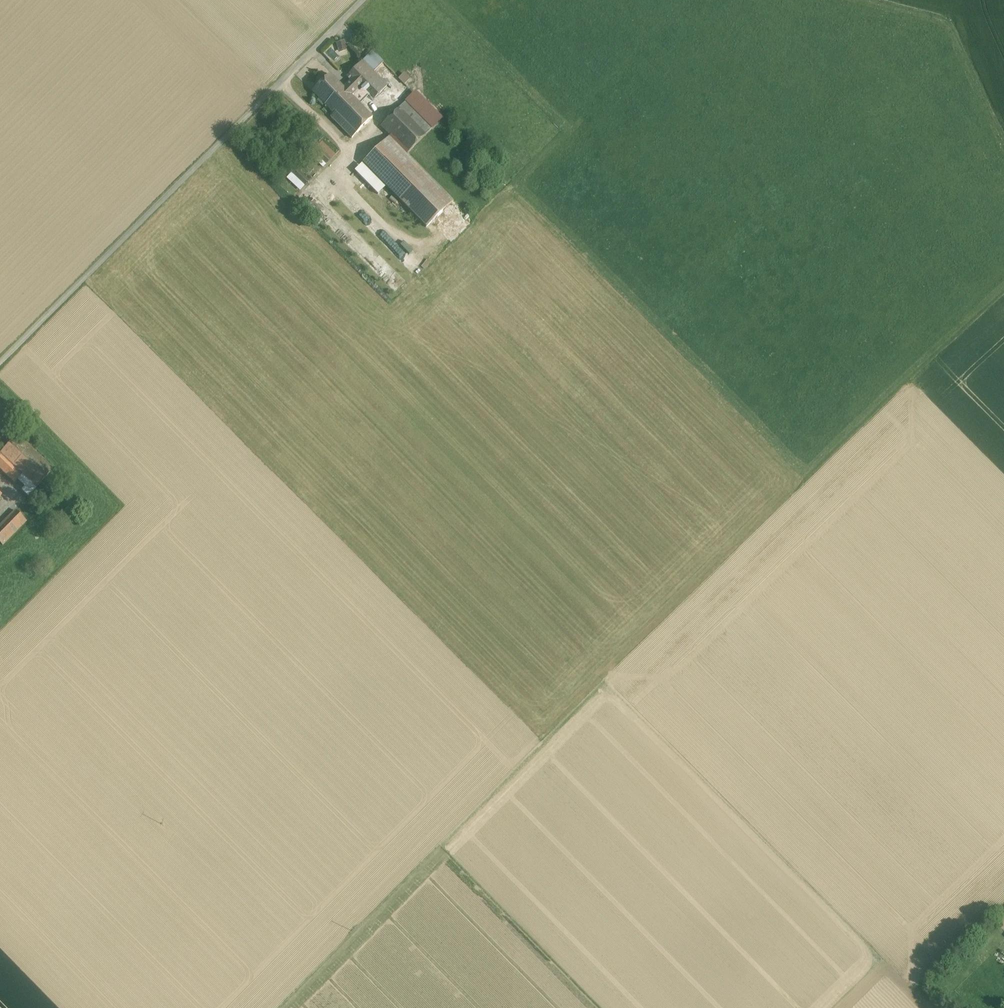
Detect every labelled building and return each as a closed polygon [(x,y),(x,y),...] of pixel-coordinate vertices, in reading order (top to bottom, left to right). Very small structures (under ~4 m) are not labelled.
[(342,39),(334,42),(338,52),(346,49),(342,39)] [(383,62),(373,51),(363,60),(374,71),(383,62)] [(387,87),(362,62),(349,74),(353,78),(357,82),(329,109),(334,114),(331,117),(352,138),(372,118),(351,96),(362,85),(375,99),(387,87)] [(410,79),(404,73),(399,79),(404,84),(410,79)] [(330,74),(312,92),(319,99),(318,101),(322,105),(324,104),(329,109),(357,82),(353,78),(343,88),(330,74)] [(405,102),(381,126),(387,133),(388,133),(407,153),(417,144),(422,138),(432,129),(405,102)] [(452,202),(389,138),(363,163),(426,227),(452,202)] [(330,159),(318,147),(313,151),(326,164),(330,159)] [(368,172),(358,161),(352,166),(362,177),(368,172)] [(309,181),(296,168),(292,172),(305,185),(309,181)] [(17,436),(0,453),(0,454),(22,475),(29,482),(36,489),(53,471),(17,436)] [(14,483),(22,475),(0,454),(0,470),(14,483)] [(36,489),(29,482),(21,490),(28,497),(36,489)] [(0,528),(0,543),(2,546),(26,521),(16,511),(0,528)]
